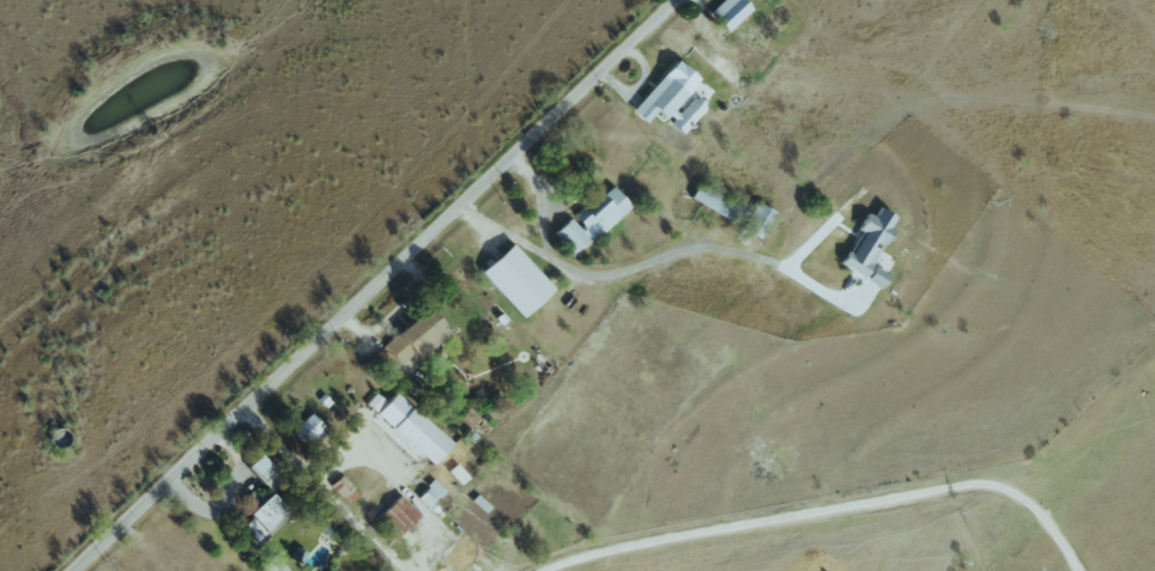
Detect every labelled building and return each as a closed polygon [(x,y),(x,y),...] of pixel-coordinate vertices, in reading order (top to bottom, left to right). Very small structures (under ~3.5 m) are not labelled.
[(626,111),(640,123),(650,112),(662,122),(663,121),(678,134),(700,108),(692,102),(684,111),(675,103),(694,80),(669,60),(626,111)] [(625,205),(605,186),(573,220),(593,239),(625,205)] [(753,238),(769,213),(751,202),(736,227),(753,238)] [(858,275),(864,262),(885,272),(892,258),(874,249),(890,216),(873,207),(869,216),(860,211),(851,229),(854,230),(837,264),(858,275)] [(549,230),(565,252),(582,240),(566,217),(549,230)] [(515,316),(546,288),(505,242),(474,270),(515,316)] [(883,273),(865,265),(859,280),(877,288),(883,273)] [(287,430),(300,444),(318,427),(305,413),(287,430)] [(254,481),(268,468),(255,453),(241,466),(254,481)] [(246,542),(280,511),(263,493),(239,514),(244,518),(233,527),(246,542)]
